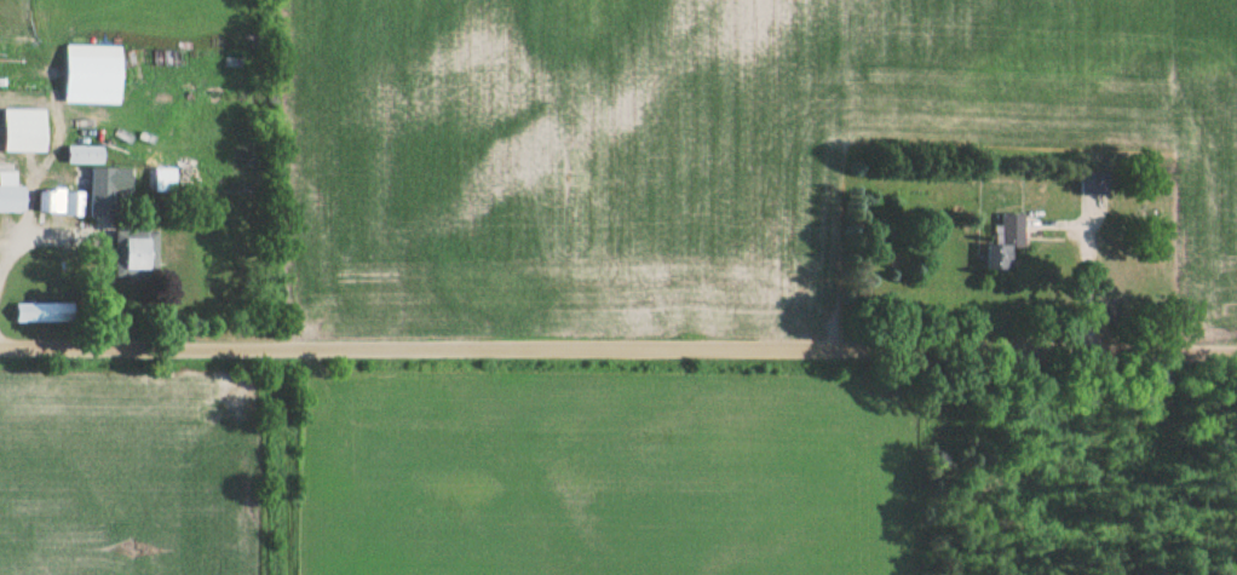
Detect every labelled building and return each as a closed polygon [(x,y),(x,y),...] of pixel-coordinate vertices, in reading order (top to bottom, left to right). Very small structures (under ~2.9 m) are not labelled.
[(117,50),(63,47),(61,104),(115,105),(117,50)] [(0,111),(0,156),(40,157),(41,113),(0,111)] [(64,149),(64,165),(99,165),(99,149),(64,149)] [(127,169),(127,194),(113,192),(113,220),(86,219),(87,168),(127,169)] [(151,171),(151,194),(172,194),(172,171),(151,171)] [(18,217),(0,217),(0,173),(12,173),(12,191),(19,191),(18,217)] [(1106,196),(1106,174),(1080,174),(1080,196),(1106,196)] [(62,190),(62,214),(35,214),(35,192),(48,194),(48,190),(62,190)] [(81,194),(63,192),(62,217),(81,218),(81,194)] [(197,196),(199,208),(188,208),(188,197),(197,196)] [(1010,271),(1010,249),(1023,249),(1023,216),(999,216),(999,246),(986,246),(986,271),(1010,271)] [(154,235),(154,282),(111,281),(111,234),(154,235)] [(69,305),(69,324),(12,324),(12,305),(69,305)]
